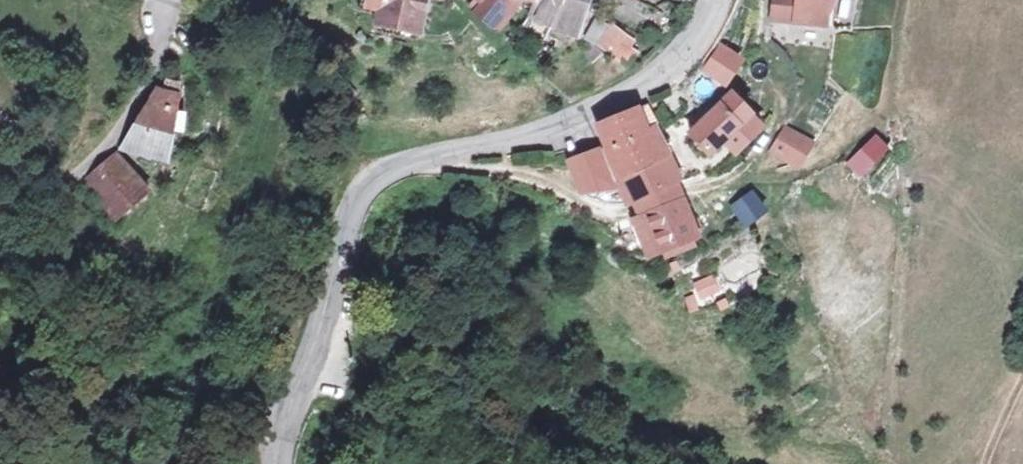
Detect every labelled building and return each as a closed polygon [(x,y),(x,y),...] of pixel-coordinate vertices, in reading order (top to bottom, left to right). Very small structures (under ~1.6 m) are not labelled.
[(365,22),(378,24),(375,41),(429,50),(438,0),(369,0),(365,22)] [(504,4),(502,14),(533,26),(542,0),(498,0),(504,4)] [(555,2),(550,20),(570,26),(578,0),(555,0),(555,2)] [(570,26),(591,31),(601,0),(578,0),(570,26)] [(760,22),(842,28),(844,0),(762,0),(760,22)] [(757,53),(729,38),(714,66),(743,81),(757,53)] [(777,121),(732,77),(689,120),(724,155),(738,140),(748,150),(777,121)] [(195,90),(167,82),(128,142),(184,158),(195,90)] [(618,142),(581,156),(596,193),(635,189),(673,260),(722,237),(658,102),(608,124),(618,142)] [(784,124),(766,152),(797,172),(815,144),(784,124)] [(859,180),(889,150),(874,134),(843,164),(859,180)] [(112,222),(150,193),(117,150),(80,179),(112,222)] [(752,189),(727,206),(743,229),(768,212),(752,189)] [(726,289),(765,271),(754,248),(715,266),(726,289)] [(690,283),(698,305),(721,298),(713,275),(690,283)]
